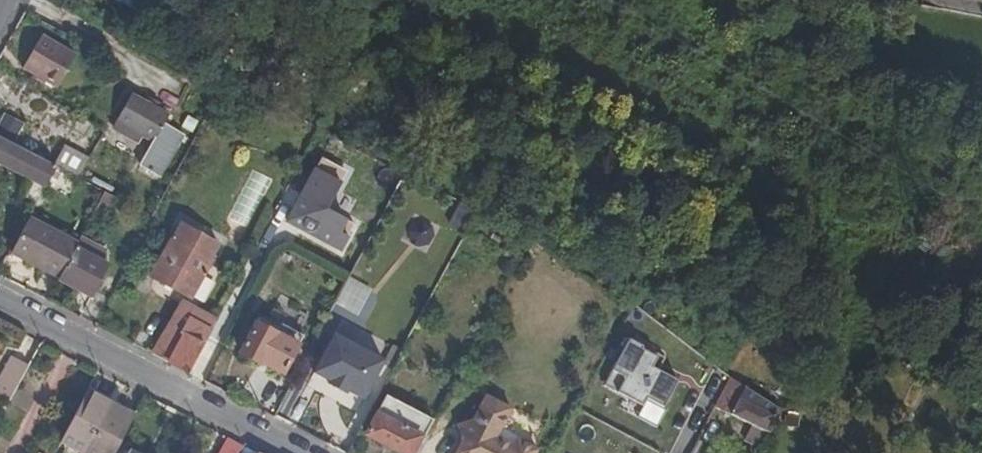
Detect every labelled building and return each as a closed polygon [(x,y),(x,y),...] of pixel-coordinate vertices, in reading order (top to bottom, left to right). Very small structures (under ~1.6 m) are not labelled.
[(144,17),(153,0),(115,0),(144,17)] [(61,91),(78,57),(42,38),(25,72),(61,91)] [(166,117),(130,97),(116,123),(129,130),(126,136),(139,143),(142,137),(153,143),(140,166),(160,177),(183,134),(163,124),(166,117)] [(6,115),(0,127),(0,131),(15,139),(23,124),(6,115)] [(129,130),(116,123),(113,129),(126,136),(129,130)] [(35,174),(32,180),(42,186),(46,188),(58,166),(54,164),(0,137),(0,155),(35,174)] [(63,147),(54,164),(58,166),(68,149),(63,147)] [(87,159),(68,149),(58,166),(78,177),(87,159)] [(42,186),(32,180),(24,195),(35,200),(42,186)] [(106,214),(116,196),(105,191),(96,209),(106,214)] [(77,243),(30,218),(11,254),(59,278),(77,243)] [(181,226),(183,223),(180,222),(160,259),(150,279),(191,300),(201,280),(221,244),(218,241),(216,244),(181,226)] [(59,278),(58,280),(91,297),(107,269),(87,259),(94,246),(80,238),(77,243),(59,278)] [(181,301),(152,357),(187,374),(217,319),(181,301)] [(282,373),(301,335),(279,324),(276,328),(259,319),(240,355),(259,364),(260,362),(282,373)] [(365,402),(385,363),(335,336),(315,375),(328,382),(327,386),(344,395),(346,392),(365,402)] [(656,353),(629,338),(605,384),(644,404),(646,398),(663,407),(677,380),(649,365),(656,353)] [(27,369),(12,362),(0,385),(0,399),(9,405),(27,369)] [(777,409),(732,377),(726,388),(725,390),(717,406),(731,413),(757,427),(750,440),(762,446),(780,409),(777,409)] [(133,418),(136,412),(89,387),(86,393),(133,418)] [(59,443),(79,452),(114,452),(130,425),(133,418),(86,393),(59,443)] [(397,452),(417,452),(432,427),(386,401),(367,437),(397,452)] [(496,442),(507,420),(481,406),(470,428),(452,434),(456,451),(455,452),(518,452),(496,442)] [(244,448),(230,441),(224,452),(241,452),(244,448)]
